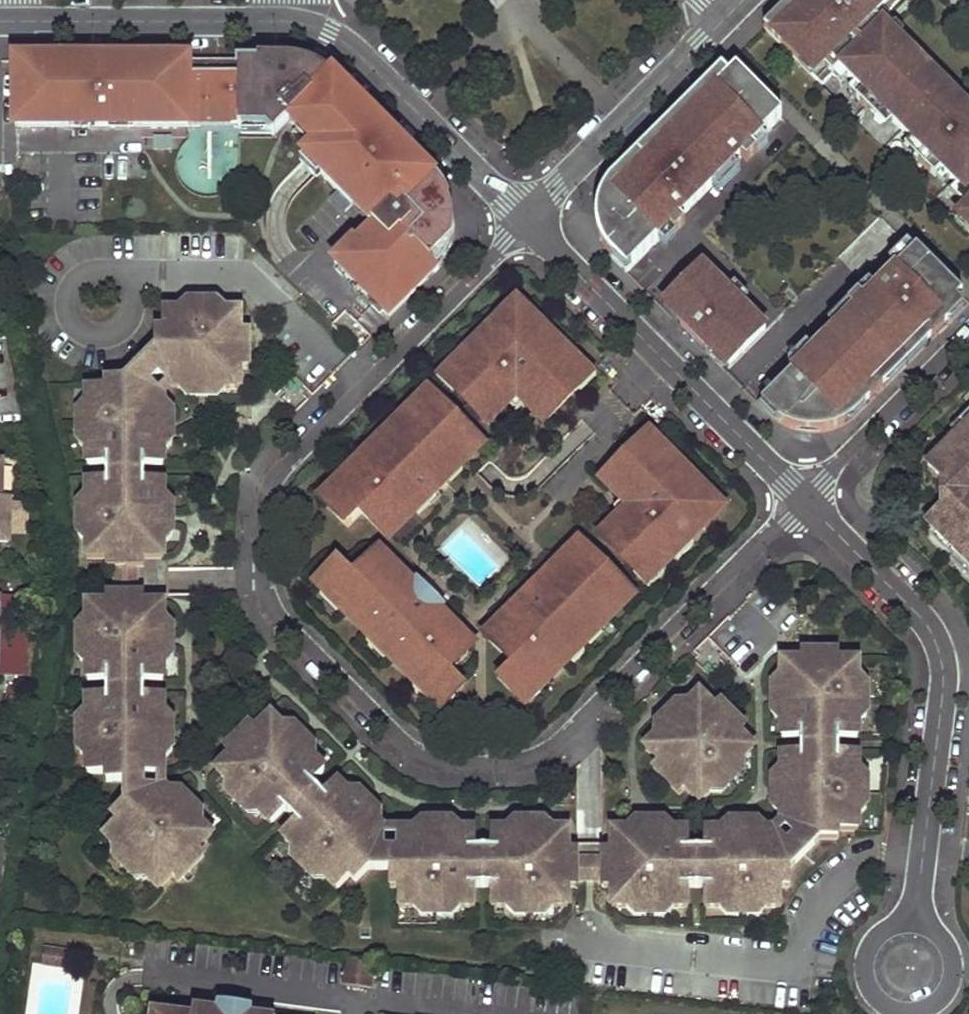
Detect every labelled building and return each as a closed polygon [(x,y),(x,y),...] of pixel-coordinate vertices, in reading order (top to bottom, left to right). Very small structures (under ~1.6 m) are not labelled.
[(914,63),(918,59),(881,22),(903,0),(794,0),(765,29),(823,86),(840,69),(863,92),(857,98),(878,119),(884,113),(921,150),(915,156),(936,177),(942,171),(965,194),(959,200),(963,204),(962,205),(968,212),(968,118),(914,63)] [(16,75),(239,76),(239,61),(16,61),(16,75)] [(295,62),(239,61),(239,76),(285,76),(293,76),(300,77),(308,80),(317,84),(326,91),(426,191),(432,198),(437,206),(440,216),(441,225),(441,232),(440,239),(437,246),(435,252),(429,260),(417,272),(427,282),(436,273),(443,266),(447,259),(451,251),(453,243),(455,235),(455,227),(455,219),(453,211),(451,203),(448,196),(443,189),(438,183),(436,181),(335,80),(324,72),(315,67),(305,64),(295,62)] [(679,221),(783,117),(739,74),(719,94),(626,187),(617,197),(612,208),(611,220),(611,225),(613,234),(616,240),(620,245),(610,255),(611,258),(627,273),(646,254),(641,249),(655,235),(654,234),(673,215),(679,221)] [(16,128),(239,128),(239,76),(16,75),(16,128)] [(373,227),(335,264),(390,319),(427,282),(417,272),(429,260),(435,252),(437,246),(440,239),(441,232),(441,225),(440,216),(437,206),(432,198),(426,191),(326,91),(317,84),(308,80),(300,77),(293,76),(285,76),(239,76),(239,128),(239,131),(267,131),(274,138),(290,122),(316,148),(305,159),(373,227)] [(607,252),(610,255),(620,245),(616,240),(613,234),(611,225),(611,220),(612,208),(617,197),(626,187),(719,94),(709,84),(612,181),(604,193),(599,206),(597,213),(597,226),(600,240),(607,252)] [(655,235),(660,240),(679,221),(673,215),(654,234),(655,235)] [(660,240),(655,235),(641,249),(646,254),(660,240)] [(963,298),(917,251),(771,397),(775,401),(766,411),(768,414),(773,418),(779,423),(786,427),(794,430),(802,432),(810,433),(815,434),(818,434),(826,433),(834,431),(842,428),(846,425),(840,420),(922,339),(916,333),(928,322),(919,313),(928,305),(942,319),(963,298)] [(668,303),(687,322),(720,288),(722,287),(703,268),(668,303)] [(747,314),(720,288),(687,322),(681,327),(707,353),(713,348),(747,314)] [(459,376),(451,384),(490,423),(509,404),(525,388),(532,396),(525,403),(526,403),(545,423),(583,384),(575,377),(583,370),(560,347),(557,350),(534,327),(537,324),(517,304),(497,324),(500,327),(477,350),(474,347),(452,369),(459,376)] [(187,305),(180,313),(198,312),(198,305),(187,305)] [(922,339),(942,319),(928,305),(919,313),(928,322),(916,333),(922,339)] [(108,597),(108,605),(88,605),(88,620),(88,637),(88,648),(88,666),(88,681),(108,681),(108,697),(87,697),(87,713),(88,730),(87,741),(87,759),(88,774),(108,774),(108,782),(126,782),(126,804),(113,816),(119,822),(105,837),(115,847),(128,860),(135,868),(148,880),(159,891),(173,877),(179,882),(205,856),(199,850),(213,836),(203,826),(190,812),(183,806),(170,792),(167,790),(144,790),(144,774),(165,774),(165,759),(165,740),(165,731),(165,713),(165,697),(145,697),(145,681),(165,681),(165,666),(165,647),(165,638),(165,620),(165,604),(145,604),(145,596),(136,596),(136,580),(136,567),(145,567),(145,559),(165,559),(165,544),(165,525),(165,516),(165,497),(165,482),(145,482),(145,466),(165,466),(165,451),(165,433),(165,423),(165,404),(165,400),(149,385),(160,374),(176,390),(180,390),(198,390),(208,390),(226,390),(241,390),(241,370),(250,370),(250,333),(242,333),(241,312),(226,312),(209,312),(198,312),(180,313),(165,313),(165,333),(157,333),(157,351),(126,381),(108,382),(108,390),(88,390),(88,404),(88,422),(88,433),(88,451),(88,466),(108,466),(108,482),(88,482),(88,497),(88,515),(88,526),(88,544),(88,559),(108,559),(108,567),(116,567),(116,597),(108,597)] [(748,313),(747,314),(713,348),(732,367),(767,332),(748,313)] [(497,324),(474,347),(477,350),(500,327),(497,324)] [(537,324),(534,327),(557,350),(560,347),(537,324)] [(444,377),(451,384),(459,376),(452,369),(444,377)] [(575,377),(583,384),(590,377),(583,370),(575,377)] [(517,412),(526,403),(525,403),(532,396),(525,388),(509,404),(517,412)] [(438,406),(439,405),(428,394),(419,402),(423,406),(430,414),(438,406)] [(775,401),(771,397),(761,407),(766,411),(775,401)] [(458,465),(477,445),(438,406),(430,414),(423,406),(401,428),(385,444),(383,445),(367,462),(350,479),(353,482),(352,483),(330,505),(328,506),(349,527),(363,512),(387,536),(418,505),(414,500),(420,494),(424,498),(436,497),(435,488),(430,483),(453,460),(458,465)] [(385,444),(401,428),(397,424),(381,440),(385,444)] [(951,443),(953,446),(928,471),(940,482),(940,509),(928,521),(953,546),(951,548),(968,566),(968,426),(951,443)] [(657,444),(649,436),(642,443),(650,451),(657,444)] [(367,462),(383,445),(380,442),(363,458),(367,462)] [(642,443),(604,482),(624,501),(624,502),(631,495),(639,502),(623,518),(604,537),(642,575),(650,567),(657,575),(680,552),(677,550),(700,527),(703,530),(723,509),(703,490),(700,493),(677,469),(679,467),(657,444),(650,451),(642,443)] [(430,483),(435,488),(458,465),(453,460),(430,483)] [(679,467),(677,469),(700,493),(703,490),(679,467)] [(330,505),(352,483),(345,477),(323,499),(330,505)] [(420,494),(414,500),(418,505),(424,498),(420,494)] [(615,510),(623,518),(639,502),(631,495),(624,502),(624,501),(615,510)] [(8,542),(9,502),(0,502),(0,542),(8,542)] [(680,552),(703,530),(700,527),(677,550),(680,552)] [(620,589),(582,550),(561,569),(566,574),(543,596),(539,592),(529,592),(528,602),(533,607),(526,613),(522,609),(491,640),(515,663),(500,678),(520,699),(522,697),(544,675),(545,674),(548,677),(565,661),(581,644),(583,642),(600,626),(621,604),(613,596),(620,589)] [(359,580),(383,557),(384,555),(381,551),(356,577),(359,580)] [(447,668),(470,644),(439,613),(436,616),(429,609),(432,606),(432,596),(421,595),(418,598),(411,590),(413,587),(383,557),(359,580),(356,577),(344,565),(323,586),(348,611),(345,614),(366,633),(368,631),(396,658),(393,661),(413,682),(416,679),(441,703),(462,683),(450,671),(447,668)] [(317,585),(345,614),(348,611),(323,586),(344,565),(341,562),(317,585)] [(642,575),(650,582),(657,575),(650,567),(642,575)] [(561,569),(539,592),(543,596),(566,574),(561,569)] [(418,598),(421,595),(413,587),(411,590),(418,598)] [(633,598),(622,587),(620,589),(613,596),(621,604),(624,608),(633,598)] [(25,675),(27,598),(0,598),(0,674),(25,675)] [(528,602),(522,609),(526,613),(533,607),(528,602)] [(436,616),(439,613),(432,606),(429,609),(436,616)] [(80,637),(88,637),(88,620),(80,627),(80,637)] [(600,626),(583,642),(586,646),(603,629),(600,626)] [(366,633),(393,661),(396,658),(368,631),(366,633)] [(447,668),(450,671),(475,646),(471,643),(470,644),(447,668)] [(585,647),(581,644),(565,661),(568,664),(585,647)] [(173,647),(165,647),(165,666),(173,659),(173,647)] [(628,831),(613,831),(613,851),(605,851),(605,859),(594,859),(594,880),(605,880),(605,888),(612,888),(612,909),(627,909),(646,909),(657,909),(674,908),(689,908),(689,888),(705,888),(705,908),(720,908),(738,908),(750,908),(767,908),(782,908),(782,888),(790,888),(790,870),(821,839),(839,839),(839,831),(859,831),(859,816),(859,799),(859,788),(859,770),(859,755),(839,755),(839,739),(859,739),(859,724),(859,706),(859,695),(859,677),(859,662),(839,662),(839,654),(802,654),(802,662),(782,662),(782,677),(782,696),(782,705),(782,724),(782,739),(802,739),(802,755),(782,755),(782,770),(782,788),(782,798),(782,816),(782,821),(798,836),(787,847),(771,831),(767,831),(749,831),(739,831),(721,831),(705,831),(705,851),(689,851),(689,831),(674,831),(656,831),(646,831),(628,831)] [(544,675),(522,697),(528,704),(550,682),(544,675)] [(465,687),(462,683),(441,703),(416,679),(413,682),(442,710),(465,687)] [(714,709),(700,695),(689,706),(676,718),(670,725),(656,739),(646,749),(660,763),(654,769),(680,795),(686,789),(701,803),(711,793),(724,781),(732,773),(744,760),(755,749),(740,735),(746,730),(720,703),(714,709)] [(671,713),(676,718),(689,706),(679,705),(671,713)] [(676,718),(671,713),(664,720),(670,725),(676,718)] [(225,752),(231,757),(217,771),(228,782),(240,795),(248,803),(261,816),(271,826),(285,812),(297,823),(283,837),(293,848),(306,860),(314,868),(326,880),(337,891),(351,877),(357,882),(369,870),(391,870),(391,888),(399,888),(399,908),(414,908),(433,908),(443,908),(461,908),(476,908),(476,888),(492,888),(492,908),(507,908),(525,908),(536,908),(554,908),(569,909),(569,888),(577,888),(577,880),(587,880),(587,859),(577,859),(577,851),(571,851),(569,851),(569,831),(554,831),(536,831),(525,831),(507,831),(492,831),(492,851),(476,851),(476,831),(461,831),(442,831),(433,831),(414,831),(399,831),(399,852),(384,852),(384,829),(381,826),(368,813),(361,806),(348,793),(337,783),(323,797),(312,785),(326,771),(315,760),(302,747),(295,741),(282,727),(271,717),(257,731),(251,725),(225,752)] [(656,727),(656,739),(670,725),(664,720),(656,727)] [(293,728),(282,727),(295,741),(301,735),(293,728)] [(308,742),(301,735),(295,741),(302,747),(308,742)] [(173,740),(165,740),(165,759),(173,752),(173,740)] [(308,742),(302,747),(315,760),(316,750),(308,742)] [(732,773),(737,778),(744,771),(744,760),(732,773)] [(724,781),(711,793),(722,793),(729,786),(724,781)] [(240,795),(228,782),(228,793),(235,801),(240,795)] [(181,793),(170,792),(183,806),(188,800),(181,793)] [(359,793),(348,793),(361,806),(366,801),(359,793)] [(195,807),(188,800),(183,806),(190,812),(195,807)] [(373,808),(366,801),(361,806),(368,813),(373,808)] [(248,803),(243,808),(250,816),(261,816),(248,803)] [(203,815),(195,807),(190,812),(203,826),(203,815)] [(373,808),(368,813),(381,826),(381,815),(373,808)] [(636,823),(628,831),(646,831),(646,823),(636,823)] [(656,823),(646,823),(646,831),(656,831),(656,823)] [(656,823),(656,831),(674,831),(667,823),(656,823)] [(728,823),(721,831),(739,831),(739,823),(728,823)] [(739,831),(749,831),(749,823),(739,823),(739,831)] [(749,823),(749,831),(767,831),(760,823),(749,823)] [(122,865),(128,860),(115,847),(115,858),(122,865)] [(300,866),(306,860),(293,848),(293,859),(300,866)] [(137,880),(148,880),(135,868),(130,873),(137,880)] [(315,881),(326,880),(314,868),(308,873),(315,881)] [(433,916),(433,908),(414,908),(422,916),(433,916)] [(667,916),(674,908),(657,909),(656,916),(667,916)] [(738,916),(738,908),(720,908),(728,916),(738,916)] [(760,916),(767,908),(750,908),(749,916),(760,916)] [(79,949),(42,944),(40,964),(77,968),(79,949)] [(375,962),(344,957),(339,986),(370,991),(375,962)] [(145,1013),(258,1013),(251,1013),(252,1007),(215,1003),(214,1008),(191,1005),(190,1013),(146,1009),(145,1013)]
